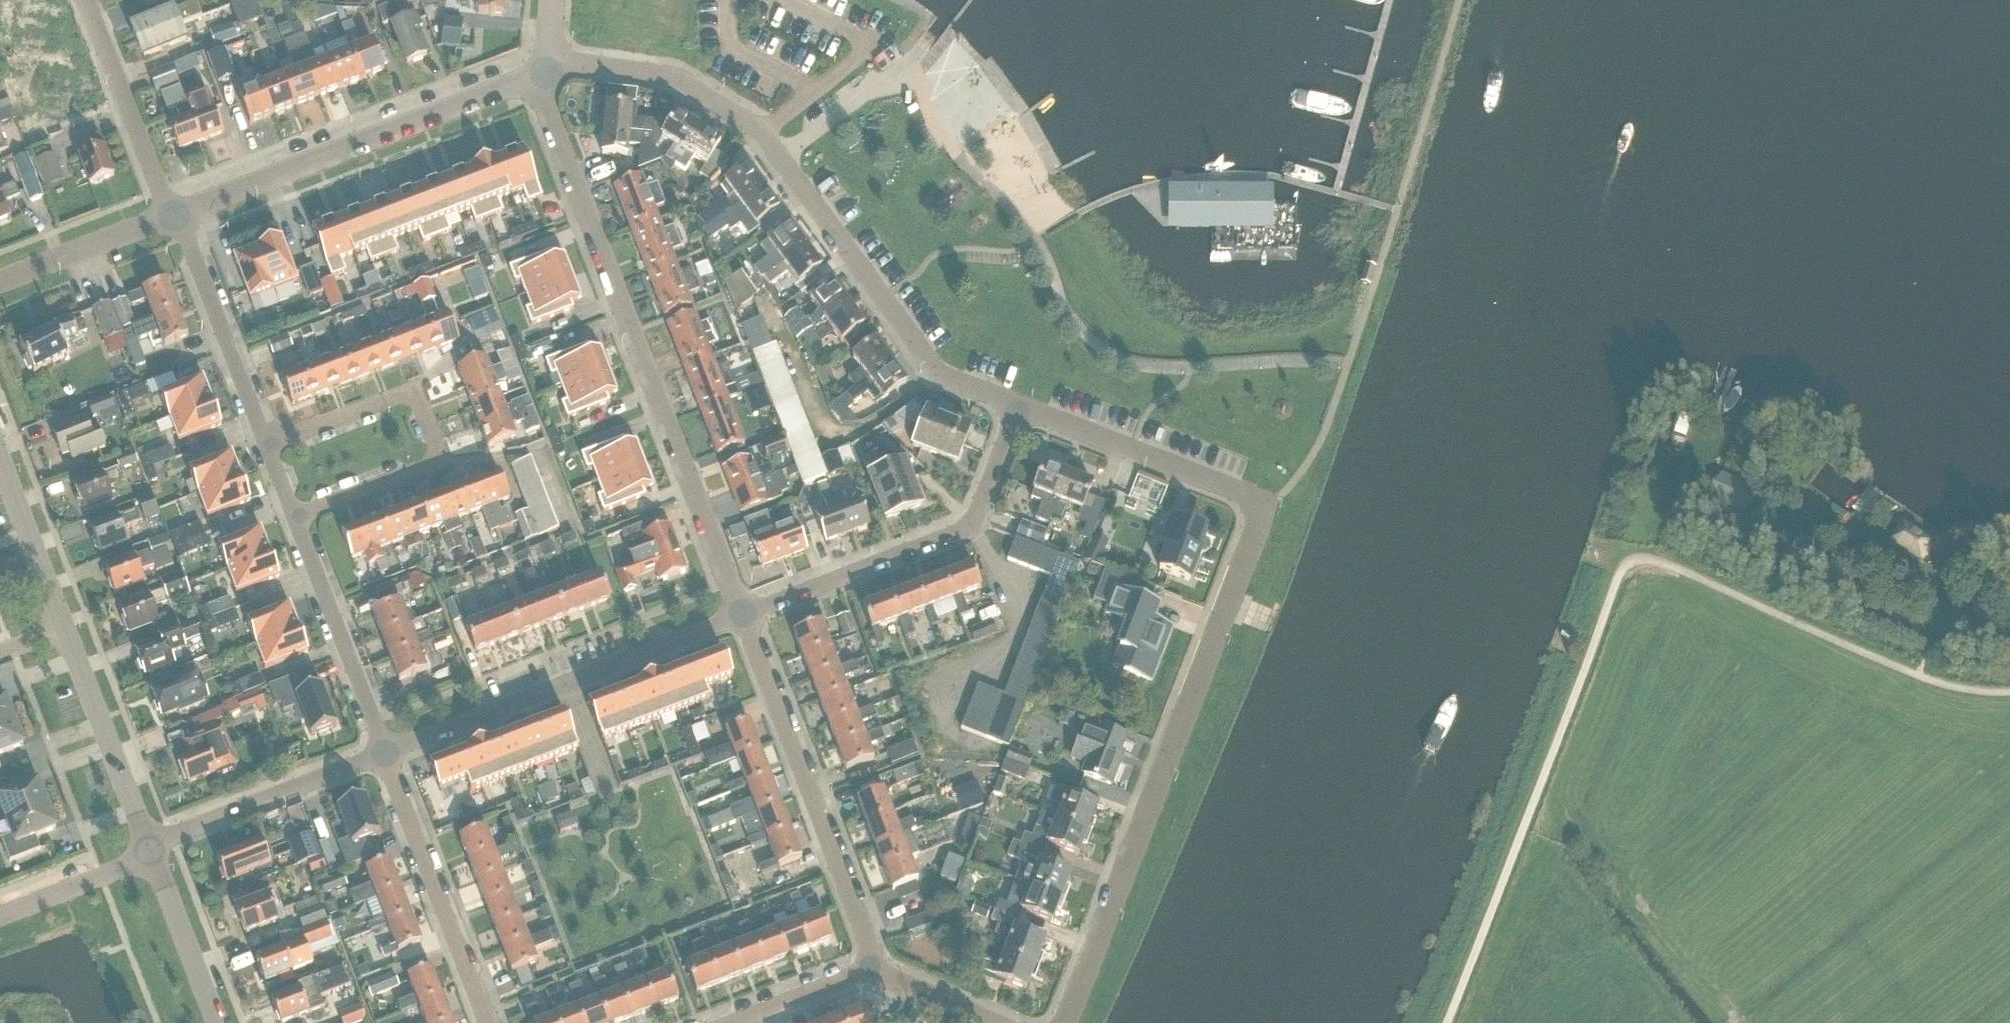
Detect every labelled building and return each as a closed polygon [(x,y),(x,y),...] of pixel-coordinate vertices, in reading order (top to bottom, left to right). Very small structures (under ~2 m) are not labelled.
[(47,0),(30,0),(10,8),(18,28),(53,15),(47,0)] [(145,9),(155,5),(153,0),(141,0),(145,9)] [(255,3),(228,0),(235,20),(259,11),(255,3)] [(477,14),(502,17),(504,0),(479,0),(477,14)] [(172,11),(131,27),(137,43),(178,27),(178,26),(201,17),(196,2),(172,11)] [(291,12),(293,6),(281,6),(288,24),(289,26),(296,24),(291,12)] [(336,17),(333,8),(307,6),(314,25),(336,17)] [(396,22),(391,7),(379,12),(384,26),(396,22)] [(342,10),(334,10),(341,28),(342,27),(348,25),(342,10)] [(26,49),(61,35),(53,15),(18,28),(26,49)] [(406,63),(426,56),(416,30),(422,28),(417,17),(392,26),(396,36),(395,36),(406,63)] [(445,19),(442,45),(460,47),(463,21),(445,19)] [(296,24),(289,26),(293,36),(294,39),(295,38),(304,35),(299,22),(296,24)] [(214,46),(239,37),(235,23),(209,32),(214,46)] [(288,24),(277,28),(282,40),(293,36),(289,26),(288,24)] [(351,52),(362,80),(384,72),(373,44),(361,48),(351,24),(348,25),(342,27),(351,52)] [(178,27),(137,43),(143,58),(184,42),(178,27)] [(340,89),(329,61),(316,66),(304,34),(304,35),(295,38),(317,98),(340,89)] [(34,69),(69,55),(61,35),(26,49),(34,69)] [(295,106),(317,98),(295,38),(294,39),(283,43),(295,74),(284,78),(295,106)] [(0,43),(0,52),(2,58),(10,55),(5,41),(0,43)] [(217,80),(233,74),(225,51),(208,58),(217,80)] [(340,89),(362,80),(351,52),(329,61),(340,89)] [(14,69),(10,55),(2,58),(7,72),(14,69)] [(77,76),(69,55),(34,69),(42,90),(77,76)] [(178,63),(171,65),(176,78),(183,76),(178,63)] [(156,94),(179,85),(176,78),(171,65),(149,74),(156,94)] [(86,98),(77,76),(42,90),(51,112),(86,98)] [(272,115),(295,106),(284,78),(261,87),(272,115)] [(19,83),(11,86),(16,100),(24,97),(19,83)] [(184,100),(182,95),(179,87),(161,94),(168,113),(176,110),(180,121),(169,125),(179,151),(202,142),(185,100),(184,100)] [(249,124),(272,115),(261,87),(238,96),(249,124)] [(607,87),(606,101),(621,102),(622,89),(607,87)] [(185,100),(202,142),(223,134),(213,107),(212,108),(206,92),(185,100)] [(15,119),(10,106),(4,93),(0,94),(0,125),(15,119)] [(29,111),(24,97),(16,100),(22,114),(29,111)] [(604,131),(651,134),(652,122),(636,120),(637,108),(606,106),(604,131)] [(675,165),(697,127),(676,114),(661,138),(673,146),(665,159),(675,165)] [(650,143),(650,144),(651,144),(654,145),(663,127),(652,122),(651,134),(650,143)] [(697,127),(675,165),(685,171),(693,158),(705,165),(699,175),(708,181),(728,161),(714,151),(720,142),(697,127)] [(650,143),(651,134),(604,131),(602,155),(626,157),(627,145),(650,147),(650,144),(650,143)] [(95,186),(101,183),(102,180),(113,176),(107,161),(109,160),(99,135),(88,139),(93,151),(78,156),(89,185),(92,184),(95,186)] [(542,198),(522,146),(495,157),(509,195),(522,190),(527,203),(542,198)] [(44,187),(63,179),(53,153),(33,161),(44,187)] [(26,156),(13,161),(16,168),(21,181),(34,175),(29,163),(26,156)] [(509,195),(495,157),(469,167),(488,218),(502,213),(497,199),(509,195)] [(665,159),(660,161),(670,173),(675,165),(665,159)] [(474,223),(488,218),(469,167),(443,177),(457,214),(469,210),(474,223)] [(698,218),(703,231),(727,214),(762,188),(747,167),(719,188),(726,198),(698,218)] [(34,175),(21,181),(29,203),(43,198),(34,175)] [(653,209),(664,204),(656,184),(645,188),(641,176),(614,187),(631,230),(657,220),(653,209)] [(445,219),(457,214),(443,177),(417,187),(436,238),(450,233),(445,219)] [(15,186),(0,192),(0,222),(7,219),(6,217),(9,216),(4,204),(20,198),(15,186)] [(422,243),(436,238),(417,187),(390,197),(405,234),(417,230),(422,243)] [(1272,188),(1167,187),(1167,230),(1272,230),(1272,188)] [(778,209),(762,188),(727,214),(703,231),(708,242),(725,229),(728,233),(738,226),(746,237),(757,229),(755,226),(778,209)] [(1174,191),(1174,227),(1210,227),(1265,227),(1265,203),(1265,191),(1174,191)] [(393,239),(405,234),(390,197),(364,207),(384,258),(398,252),(393,239)] [(370,263),(384,258),(364,207),(338,217),(353,254),(365,250),(370,263)] [(340,259),(353,254),(338,217),(311,227),(331,278),(346,272),(340,259)] [(631,230),(648,273),(674,263),(670,252),(681,247),(673,227),(662,231),(657,220),(631,230)] [(534,223),(522,228),(526,236),(538,232),(534,223)] [(769,259),(754,270),(761,279),(764,277),(770,273),(805,246),(790,226),(767,242),(760,247),(769,259)] [(522,228),(510,232),(514,241),(526,236),(522,228)] [(273,291),(297,282),(281,240),(257,250),(273,291)] [(482,243),(470,248),(473,257),(485,252),(482,243)] [(770,273),(764,277),(769,287),(776,282),(787,274),(799,292),(815,281),(810,275),(820,267),(805,246),(770,273)] [(470,248),(458,253),(462,261),(473,257),(470,248)] [(249,300),(273,291),(257,250),(233,259),(249,300)] [(515,284),(520,282),(525,295),(572,277),(564,255),(554,259),(551,252),(509,268),(515,284)] [(488,256),(480,259),(484,271),(493,268),(488,256)] [(686,294),(697,290),(689,270),(678,274),(674,263),(648,273),(664,317),(691,306),(686,294)] [(430,264),(418,268),(421,277),(433,272),(430,264)] [(313,266),(299,272),(309,298),(323,292),(313,266)] [(418,268),(406,273),(409,282),(421,277),(418,268)] [(476,269),(463,274),(468,287),(481,282),(476,269)] [(740,272),(724,284),(734,311),(757,294),(740,272)] [(712,276),(703,279),(706,286),(714,283),(712,276)] [(581,299),(572,277),(525,295),(531,308),(525,311),(531,326),(573,310),(570,303),(581,299)] [(432,301),(436,300),(428,280),(414,285),(421,305),(432,301)] [(153,319),(177,310),(166,283),(143,291),(128,297),(132,306),(146,300),(153,318),(153,319)] [(378,284),(366,288),(369,297),(381,293),(378,284)] [(812,331),(847,304),(832,284),(810,300),(818,312),(805,321),(812,331)] [(412,287),(403,291),(405,297),(414,294),(412,287)] [(366,288),(354,293),(357,302),(369,297),(366,288)] [(338,293),(326,298),(330,309),(343,304),(338,293)] [(121,329),(134,325),(124,299),(112,304),(121,329)] [(421,305),(427,320),(438,349),(458,341),(447,312),(438,315),(432,301),(421,305)] [(103,341),(121,334),(109,303),(91,310),(103,341)] [(863,326),(847,304),(812,331),(800,339),(809,351),(834,333),(840,342),(863,326)] [(356,320),(366,316),(363,307),(352,311),(356,320)] [(177,310),(153,319),(153,318),(130,327),(135,342),(136,341),(158,333),(164,346),(187,338),(177,310)] [(805,321),(796,310),(782,321),(796,341),(800,338),(800,339),(812,331),(805,321)] [(493,311),(469,320),(477,341),(501,332),(493,311)] [(350,312),(341,315),(344,323),(353,320),(350,312)] [(391,324),(401,320),(398,312),(388,316),(391,324)] [(33,373),(68,355),(62,342),(87,333),(80,314),(53,324),(54,329),(19,347),(26,359),(24,361),(28,370),(31,369),(33,373)] [(717,342),(713,331),(709,321),(698,326),(694,314),(667,324),(684,367),(710,357),(706,346),(717,342)] [(282,317),(274,320),(279,332),(287,329),(282,317)] [(416,357),(438,349),(427,320),(405,328),(416,357)] [(310,327),(313,335),(313,336),(324,332),(321,323),(310,327)] [(302,340),(313,335),(310,327),(298,332),(302,340)] [(396,365),(416,357),(405,328),(385,336),(396,365)] [(134,342),(130,330),(122,333),(126,345),(134,342)] [(126,347),(122,335),(104,342),(109,354),(126,347)] [(273,356),(292,348),(287,335),(267,343),(273,356)] [(375,373),(396,365),(385,336),(364,344),(375,373)] [(519,337),(511,340),(515,352),(524,349),(519,337)] [(134,342),(126,345),(135,368),(145,365),(136,341),(135,342),(134,342)] [(855,389),(890,363),(875,342),(852,358),(861,370),(848,379),(855,389)] [(354,381),(375,373),(364,344),(343,352),(354,381)] [(756,363),(779,354),(775,344),(752,354),(756,363)] [(550,377),(556,375),(561,388),(608,370),(600,348),(589,352),(587,345),(545,362),(550,377)] [(465,388),(516,368),(509,349),(496,354),(501,367),(490,371),(485,358),(457,369),(465,388)] [(524,349),(515,352),(520,364),(529,361),(524,349)] [(334,389),(354,381),(343,352),(323,360),(334,389)] [(759,373),(783,364),(779,354),(756,363),(759,373)] [(684,367),(701,411),(727,400),(723,389),(734,385),(726,364),(715,369),(710,357),(684,367)] [(314,396),(334,389),(323,360),(303,367),(314,396)] [(905,384),(890,363),(855,389),(845,396),(852,405),(861,398),(874,389),(883,400),(905,384)] [(763,382),(786,373),(783,364),(759,373),(763,382)] [(292,405),(314,396),(303,367),(280,376),(292,405)] [(472,408),(500,397),(496,385),(506,381),(510,382),(520,379),(516,368),(465,388),(472,408)] [(835,383),(828,368),(816,374),(822,389),(835,383)] [(606,396),(617,392),(608,370),(561,388),(566,402),(561,404),(567,419),(609,403),(606,396)] [(767,392),(790,383),(786,373),(763,382),(767,392)] [(758,376),(749,380),(753,391),(762,387),(758,376)] [(168,418),(212,402),(202,378),(159,394),(168,418)] [(770,402),(794,393),(790,383),(767,392),(770,402)] [(145,384),(115,395),(120,408),(131,404),(150,396),(145,384)] [(763,389),(750,394),(758,414),(771,409),(763,389)] [(774,412),(798,402),(794,393),(770,402),(774,412)] [(92,418),(114,409),(109,396),(87,405),(92,418)] [(831,406),(829,407),(842,425),(855,425),(856,425),(846,411),(852,407),(851,406),(852,405),(845,396),(831,406)] [(480,427),(531,407),(527,398),(510,405),(510,407),(505,409),(500,397),(472,408),(480,427)] [(727,400),(701,411),(717,454),(744,444),(727,400)] [(168,418),(177,443),(221,426),(212,402),(168,418)] [(778,421),(802,412),(798,402),(774,412),(778,421)] [(920,427),(964,444),(970,428),(950,420),(952,417),(933,410),(932,413),(911,405),(894,417),(912,424),(920,427)] [(531,407),(480,427),(488,448),(516,437),(511,425),(515,424),(515,426),(520,424),(524,435),(539,429),(531,407)] [(782,431),(805,422),(802,412),(778,421),(782,431)] [(893,437),(912,424),(894,417),(881,425),(893,437)] [(87,427),(84,419),(52,431),(62,456),(69,453),(72,461),(104,449),(95,424),(87,427)] [(785,441),(809,432),(805,422),(782,431),(785,441)] [(956,463),(964,444),(920,427),(912,446),(956,463)] [(555,430),(547,434),(551,446),(560,442),(555,430)] [(789,450),(813,441),(809,432),(785,441),(789,450)] [(766,460),(788,452),(782,438),(761,445),(766,460)] [(586,471),(592,468),(597,482),(644,464),(636,442),(625,446),(623,439),(580,455),(586,471)] [(793,460),(817,451),(813,441),(789,450),(793,460)] [(560,442),(551,446),(556,458),(565,454),(560,442)] [(170,447),(148,456),(153,468),(175,459),(170,447)] [(880,452),(903,513),(921,506),(904,462),(893,466),(887,450),(880,452)] [(119,471),(138,464),(133,451),(114,458),(119,471)] [(826,476),(819,458),(817,451),(793,460),(795,467),(798,474),(802,485),(826,476)] [(873,455),(879,471),(868,475),(885,519),(903,513),(880,452),(873,455)] [(197,494),(241,477),(231,453),(188,470),(197,494)] [(836,453),(821,459),(827,474),(842,469),(836,453)] [(148,456),(139,460),(144,472),(153,468),(148,456)] [(514,474),(534,466),(530,457),(510,465),(514,474)] [(723,469),(732,491),(773,475),(769,465),(754,471),(750,459),(723,469)] [(642,489),(652,485),(644,464),(597,482),(602,495),(597,497),(603,513),(645,496),(642,489)] [(517,483),(537,475),(534,466),(514,474),(517,483)] [(1051,515),(1068,475),(1043,466),(1033,491),(1030,499),(1041,503),(1034,520),(1047,525),(1051,515)] [(795,467),(786,470),(789,478),(798,474),(795,467)] [(153,468),(144,472),(149,483),(157,480),(153,468)] [(478,479),(498,531),(511,525),(506,511),(501,512),(498,503),(509,499),(498,471),(478,479)] [(1722,471),(1712,497),(1740,508),(1750,482),(1722,471)] [(123,484),(118,472),(103,477),(102,475),(90,480),(90,481),(74,487),(74,489),(72,489),(81,511),(83,510),(83,512),(112,501),(108,490),(123,484)] [(773,475),(732,491),(741,514),(781,498),(780,494),(788,491),(781,473),(773,475)] [(520,491),(541,484),(537,475),(517,483),(520,491)] [(1068,475),(1051,515),(1062,520),(1068,505),(1082,510),(1087,496),(1091,484),(1068,475)] [(1160,514),(1168,483),(1137,475),(1129,506),(1160,514)] [(197,494),(206,518),(250,501),(241,477),(197,494)] [(497,531),(498,531),(478,479),(459,486),(470,514),(480,510),(489,534),(497,531)] [(825,481),(816,484),(823,501),(831,498),(825,481)] [(523,499),(544,492),(541,484),(520,491),(523,499)] [(457,519),(470,514),(459,486),(439,494),(454,533),(461,530),(457,519)] [(527,509),(547,502),(544,492),(523,499),(527,509)] [(158,516),(150,494),(136,499),(145,521),(158,516)] [(439,494),(419,502),(430,530),(442,525),(446,535),(454,533),(439,494)] [(833,498),(847,534),(869,525),(859,499),(847,504),(843,494),(842,494),(833,498)] [(1087,496),(1082,510),(1100,517),(1105,504),(1087,496)] [(833,498),(831,498),(823,501),(827,511),(814,516),(825,543),(847,534),(833,498)] [(419,502),(399,509),(414,548),(422,545),(418,534),(430,530),(419,502)] [(531,518),(551,511),(547,502),(527,509),(528,510),(531,518)] [(796,523),(785,527),(778,508),(766,513),(784,558),(806,550),(796,523)] [(407,551),(414,548),(399,509),(380,517),(391,545),(403,540),(407,551)] [(122,530),(141,523),(136,510),(117,517),(105,521),(106,524),(90,529),(94,540),(92,542),(95,549),(98,550),(99,553),(127,542),(122,530)] [(534,527),(531,518),(528,510),(514,516),(524,542),(538,537),(534,527)] [(534,527),(554,519),(551,511),(531,518),(534,527)] [(766,513),(747,520),(754,539),(751,540),(761,567),(784,558),(766,513)] [(379,549),(391,545),(380,517),(360,524),(375,563),(383,560),(379,549)] [(534,527),(538,537),(558,529),(554,519),(534,527)] [(636,563),(676,548),(668,525),(658,529),(654,520),(622,532),(626,544),(643,538),(646,547),(632,553),(636,563)] [(590,522),(582,526),(587,538),(595,535),(590,522)] [(1021,522),(1016,536),(1040,545),(1046,531),(1021,522)] [(200,523),(177,532),(182,544),(204,535),(200,523)] [(368,566),(375,563),(360,524),(340,532),(351,560),(364,555),(368,566)] [(1194,551),(1201,533),(1177,524),(1171,539),(1161,536),(1154,556),(1164,560),(1160,571),(1188,582),(1199,553),(1194,551)] [(744,525),(728,530),(732,540),(747,534),(744,525)] [(1921,560),(1932,543),(1903,525),(1892,541),(1921,560)] [(226,570),(270,553),(260,529),(217,546),(226,570)] [(1210,529),(1211,561),(1221,561),(1220,529),(1210,529)] [(497,531),(489,534),(494,545),(501,542),(497,531)] [(177,532),(169,535),(174,547),(182,544),(177,532)] [(460,549),(454,533),(446,535),(442,537),(449,553),(460,549)] [(576,542),(573,534),(561,538),(564,547),(576,542)] [(204,535),(182,544),(187,555),(209,547),(204,535)] [(166,536),(148,542),(153,554),(154,555),(155,559),(168,555),(172,553),(170,548),(166,536)] [(1095,565),(1107,542),(1095,536),(1083,559),(1095,565)] [(1026,543),(1015,539),(1006,560),(1017,565),(1026,543)] [(479,541),(468,544),(475,561),(485,557),(479,541)] [(538,547),(543,559),(555,555),(550,543),(538,547)] [(1026,543),(1017,565),(1028,569),(1036,547),(1026,543)] [(182,544),(174,547),(178,559),(187,555),(182,544)] [(422,545),(414,548),(419,558),(426,556),(422,545)] [(1028,569),(1039,573),(1047,551),(1036,547),(1028,569)] [(676,548),(636,563),(637,564),(616,572),(624,594),(635,590),(631,578),(655,569),(659,581),(685,571),(676,548)] [(531,560),(528,551),(516,556),(519,564),(531,560)] [(1058,555),(1047,551),(1039,573),(1049,577),(1058,555)] [(143,554),(104,568),(109,580),(108,583),(110,589),(113,591),(114,594),(144,583),(140,573),(153,568),(155,573),(172,567),(168,555),(155,559),(154,555),(149,557),(147,552),(143,554)] [(226,570),(235,594),(279,577),(270,553),(226,570)] [(1079,564),(1058,555),(1049,577),(1045,588),(1067,596),(1079,564)] [(383,560),(375,563),(379,573),(387,570),(383,560)] [(509,568),(505,560),(493,565),(497,573),(509,568)] [(950,600),(950,601),(951,600),(957,615),(966,611),(963,602),(960,603),(958,598),(980,590),(974,575),(971,566),(943,577),(952,600),(950,600)] [(486,577),(483,569),(471,573),(474,582),(486,577)] [(129,633),(158,622),(153,608),(189,595),(181,572),(162,579),(166,590),(119,608),(124,619),(122,620),(127,633),(129,632),(129,633)] [(982,572),(974,575),(980,590),(980,591),(988,588),(982,572)] [(1104,572),(1093,601),(1108,607),(1105,615),(1129,624),(1120,648),(1113,667),(1151,681),(1159,662),(1154,660),(1167,626),(1154,621),(1158,610),(1159,608),(1149,604),(1154,591),(1104,572)] [(578,585),(587,609),(610,600),(601,576),(578,585)] [(463,586),(460,577),(448,582),(451,591),(463,586)] [(938,625),(931,608),(950,601),(950,600),(952,600),(943,577),(916,587),(925,610),(924,610),(924,611),(931,628),(938,625)] [(408,578),(398,581),(402,592),(413,589),(412,586),(410,581),(408,578)] [(574,578),(564,581),(567,589),(555,594),(564,617),(587,609),(578,585),(577,585),(574,578)] [(383,600),(396,596),(402,593),(402,592),(398,581),(376,589),(380,600),(381,601),(383,600)] [(1078,581),(1075,591),(1082,594),(1086,584),(1078,581)] [(904,618),(924,611),(924,610),(925,610),(916,587),(889,597),(898,620),(897,621),(903,636),(912,632),(909,623),(906,624),(904,618)] [(1041,599),(1063,607),(1067,596),(1045,588),(1041,599)] [(542,626),(564,617),(555,594),(533,602),(542,626)] [(396,596),(383,600),(386,608),(398,603),(399,603),(396,596)] [(877,629),(897,621),(898,620),(889,597),(862,608),(870,630),(876,646),(885,642),(882,633),(879,634),(877,629)] [(229,598),(207,607),(212,619),(234,610),(229,598)] [(452,623),(464,618),(457,598),(444,603),(452,623)] [(1037,609),(1058,618),(1063,607),(1041,599),(1040,601),(1037,609)] [(520,635),(542,626),(533,602),(510,611),(520,635)] [(407,626),(412,624),(408,615),(403,616),(398,603),(386,608),(372,613),(381,636),(407,626)] [(255,645),(298,629),(289,605),(246,621),(255,645)] [(207,607),(199,610),(203,622),(212,619),(207,607)] [(1032,620),(1054,629),(1058,618),(1037,609),(1032,620)] [(234,611),(212,620),(216,631),(239,622),(234,611)] [(497,643),(520,635),(510,611),(488,620),(497,643)] [(842,637),(855,633),(848,614),(836,619),(842,637)] [(176,626),(182,643),(203,635),(197,618),(176,626)] [(212,619),(203,622),(208,634),(216,631),(212,620),(212,619)] [(474,652),(497,643),(488,620),(465,629),(474,652)] [(973,643),(996,633),(991,620),(968,629),(973,643)] [(1028,631),(1050,639),(1054,629),(1032,620),(1028,631)] [(829,647),(829,646),(824,634),(829,632),(825,622),(793,634),(802,657),(829,647)] [(157,633),(160,641),(136,650),(140,661),(137,662),(140,670),(143,669),(145,674),(173,663),(170,654),(184,648),(182,643),(176,626),(176,625),(157,633)] [(412,638),(407,626),(381,636),(389,659),(416,648),(417,649),(421,648),(417,636),(412,638)] [(255,645),(264,669),(307,653),(298,629),(255,645)] [(1046,650),(1050,639),(1028,631),(1024,642),(1046,650)] [(449,638),(433,644),(436,653),(452,647),(449,638)] [(1046,650),(1024,642),(1020,652),(1042,661),(1046,650)] [(838,669),(833,657),(837,655),(833,645),(829,646),(829,647),(802,657),(810,680),(838,669)] [(421,661),(417,649),(416,648),(389,659),(398,682),(429,670),(425,659),(421,661)] [(732,677),(722,651),(685,666),(700,704),(710,700),(705,688),(732,677)] [(1042,661),(1020,652),(1016,663),(1037,672),(1042,661)] [(1016,663),(1012,674),(1033,682),(1037,672),(1016,663)] [(700,704),(685,666),(661,675),(676,713),(700,704)] [(846,692),(846,691),(842,679),(846,678),(842,667),(838,669),(810,680),(819,702),(846,692)] [(161,716),(177,710),(179,715),(205,704),(203,700),(207,698),(198,674),(152,692),(156,703),(153,704),(157,713),(160,712),(161,716)] [(320,687),(309,692),(303,674),(267,687),(275,707),(280,705),(283,712),(294,708),(300,724),(305,722),(311,737),(336,727),(320,687)] [(1029,693),(1033,682),(1012,674),(1007,685),(1029,693)] [(676,713),(661,675),(637,684),(651,723),(676,713)] [(253,677),(238,683),(242,695),(258,689),(253,677)] [(237,684),(229,687),(234,700),(242,696),(237,684)] [(651,723),(637,684),(612,694),(627,732),(651,723)] [(977,685),(973,696),(994,705),(999,694),(977,685)] [(1029,693),(1007,685),(1003,695),(1025,704),(1029,693)] [(851,690),(846,691),(846,692),(819,702),(828,725),(855,715),(855,714),(850,702),(855,700),(851,690)] [(268,715),(258,691),(234,700),(240,713),(258,706),(262,717),(268,715)] [(627,732),(612,694),(587,703),(602,741),(627,732)] [(986,726),(982,737),(1008,747),(1025,704),(1003,695),(999,694),(994,705),(990,716),(986,726)] [(990,716),(994,705),(973,696),(969,707),(990,716)] [(13,723),(4,700),(0,702),(0,728),(13,723)] [(207,728),(238,714),(233,703),(202,717),(207,728)] [(965,718),(986,726),(990,716),(969,707),(965,718)] [(864,737),(864,736),(859,724),(863,723),(859,712),(855,714),(855,715),(828,725),(836,748),(864,737)] [(578,751),(564,713),(538,722),(553,760),(578,751)] [(965,718),(960,729),(982,737),(986,726),(965,718)] [(553,760),(538,722),(514,732),(529,770),(553,760)] [(22,746),(13,723),(0,728),(0,754),(22,746)] [(730,745),(703,755),(709,770),(736,759),(759,750),(748,723),(725,732),(730,745)] [(1100,728),(1099,731),(1084,725),(1071,759),(1086,765),(1083,774),(1110,785),(1118,763),(1113,761),(1123,737),(1100,728)] [(888,727),(880,730),(883,740),(891,737),(888,727)] [(217,776),(232,771),(216,729),(182,742),(187,757),(178,760),(187,784),(216,773),(217,776)] [(690,729),(681,732),(692,761),(700,758),(690,729)] [(529,770),(514,732),(490,741),(505,779),(529,770)] [(864,737),(836,748),(845,771),(873,760),(868,747),(872,745),(868,735),(864,736),(864,737)] [(505,779),(490,741),(466,751),(481,789),(505,779)] [(886,752),(891,765),(917,755),(912,742),(886,752)] [(1004,762),(1027,770),(1031,757),(1009,748),(1004,762)] [(729,794),(746,787),(746,786),(769,777),(759,750),(736,759),(744,780),(726,787),(729,794)] [(481,789),(466,751),(428,764),(439,791),(466,780),(470,792),(481,789)] [(664,761),(652,766),(655,774),(668,770),(664,761)] [(1028,771),(1027,770),(1004,762),(1000,773),(1023,781),(1028,771)] [(915,765),(892,774),(896,785),(919,776),(915,765)] [(640,770),(628,775),(631,783),(643,779),(640,770)] [(734,823),(757,815),(756,813),(780,804),(769,777),(746,786),(746,787),(752,801),(728,809),(729,811),(734,823)] [(998,779),(992,794),(1004,798),(1009,783),(998,779)] [(4,781),(0,783),(0,809),(5,807),(10,821),(46,807),(37,784),(10,794),(4,781)] [(961,810),(982,801),(975,782),(954,791),(961,810)] [(1056,820),(1090,833),(1095,820),(1091,819),(1096,807),(1066,796),(1066,795),(1050,789),(1046,799),(1062,806),(1056,820)] [(866,824),(891,814),(883,791),(857,801),(866,824)] [(580,793),(567,797),(571,806),(583,801),(580,793)] [(685,797),(689,809),(698,806),(693,794),(685,797)] [(348,840),(336,844),(345,868),(373,857),(367,840),(378,836),(364,799),(336,809),(348,840)] [(518,799),(510,803),(511,805),(518,825),(531,821),(527,812),(524,813),(518,799)] [(555,802),(543,806),(546,815),(558,810),(555,802)] [(750,848),(767,841),(767,840),(790,831),(780,804),(756,813),(757,815),(764,834),(747,840),(750,848)] [(16,834),(0,840),(9,862),(40,850),(32,853),(27,840),(55,830),(46,807),(10,821),(16,834)] [(729,811),(706,820),(711,832),(734,823),(729,811)] [(874,846),(900,836),(891,814),(866,824),(874,846)] [(559,834),(576,828),(572,816),(555,822),(559,834)] [(968,816),(964,827),(975,831),(980,820),(968,816)] [(510,818),(501,822),(506,834),(515,830),(510,818)] [(913,823),(916,830),(927,826),(924,818),(913,823)] [(698,823),(703,835),(711,832),(706,820),(698,823)] [(982,820),(978,828),(988,832),(991,824),(982,820)] [(1086,844),(1090,833),(1056,820),(1052,832),(1026,822),(1022,833),(1024,834),(1020,845),(1043,854),(1048,843),(1077,855),(1082,843),(1086,844)] [(468,861),(494,851),(485,828),(459,838),(468,861)] [(978,828),(976,835),(984,842),(988,832),(978,828)] [(760,875),(777,868),(801,859),(790,831),(767,840),(767,841),(775,861),(757,867),(760,875)] [(296,866),(321,857),(311,833),(286,842),(296,866)] [(883,868),(909,858),(900,836),(874,846),(883,868)] [(225,883),(254,872),(270,866),(260,839),(215,857),(221,871),(218,872),(222,880),(224,879),(225,883)] [(518,841),(510,844),(514,856),(523,853),(518,841)] [(325,842),(318,845),(327,868),(334,865),(325,842)] [(1043,854),(1020,845),(1016,854),(1023,856),(1019,867),(1014,881),(1064,900),(1069,887),(1065,886),(1070,873),(1040,862),(1043,854)] [(709,850),(713,861),(721,857),(716,847),(709,850)] [(476,884),(502,874),(494,851),(468,861),(476,884)] [(947,856),(939,878),(954,883),(962,861),(947,856)] [(891,891),(917,881),(909,858),(883,868),(891,891)] [(310,874),(325,869),(321,859),(307,864),(310,874)] [(530,861),(522,864),(527,877),(535,874),(530,861)] [(348,894),(354,908),(376,900),(376,899),(399,890),(389,862),(366,871),(372,885),(348,894)] [(485,906),(511,896),(502,874),(476,884),(485,906)] [(719,877),(724,889),(732,886),(727,874),(719,877)] [(322,896),(347,887),(342,875),(317,884),(322,896)] [(960,880),(955,895),(968,900),(973,885),(960,880)] [(1064,900),(1014,881),(1005,903),(998,900),(994,912),(1018,921),(1021,911),(1051,923),(1056,910),(1059,912),(1064,900)] [(539,883),(530,887),(535,899),(544,896),(539,883)] [(733,888),(725,892),(730,905),(738,901),(733,888)] [(367,925),(370,932),(386,926),(410,917),(399,890),(376,899),(376,900),(377,900),(385,919),(367,925)] [(250,904),(246,894),(233,899),(237,909),(236,909),(245,935),(277,923),(271,907),(277,905),(273,896),(268,898),(267,897),(250,904)] [(798,894),(789,898),(794,909),(802,906),(798,894)] [(494,928),(519,918),(511,896),(485,906),(494,928)] [(302,930),(325,920),(316,898),(294,906),(298,916),(297,917),(302,930)] [(332,903),(323,906),(328,917),(336,914),(332,903)] [(974,905),(971,915),(985,920),(989,911),(974,905)] [(548,906),(539,909),(543,921),(552,918),(548,906)] [(811,917),(798,922),(809,949),(832,940),(819,908),(809,912),(811,917)] [(1014,930),(1018,921),(994,912),(990,921),(987,920),(983,931),(1009,941),(1004,954),(1038,966),(1042,955),(1039,954),(1044,941),(1014,930)] [(908,933),(931,926),(927,914),(904,922),(908,933)] [(340,917),(331,921),(336,932),(344,928),(340,917)] [(386,926),(386,927),(387,926),(395,947),(390,949),(389,947),(380,950),(383,959),(397,954),(397,953),(420,944),(410,917),(386,926)] [(786,958),(809,949),(798,922),(797,917),(786,921),(788,925),(775,930),(786,958)] [(502,950),(528,940),(519,918),(494,928),(502,950)] [(306,949),(333,939),(327,923),(300,934),(304,944),(296,947),(295,946),(284,951),(284,950),(255,961),(260,974),(257,975),(261,983),(264,982),(264,984),(267,983),(268,985),(276,982),(275,979),(312,965),(306,949)] [(753,939),(754,939),(747,923),(737,927),(743,943),(731,948),(741,976),(764,967),(753,939)] [(764,967),(786,958),(775,930),(774,926),(764,930),(766,934),(754,939),(753,939),(764,967)] [(556,928),(547,931),(552,943),(561,940),(556,928)] [(528,940),(502,950),(511,973),(537,963),(528,940)] [(719,984),(741,976),(731,948),(708,957),(719,984)] [(1033,979),(1038,966),(1004,954),(999,968),(983,962),(979,973),(995,979),(995,978),(1025,990),(1030,978),(1033,979)] [(708,957),(685,966),(696,993),(719,984),(708,957)] [(364,966),(355,970),(359,978),(367,975),(364,966)] [(271,1002),(279,1022),(284,1022),(308,1014),(322,1009),(318,1000),(350,987),(343,969),(313,980),(313,979),(296,986),(298,992),(271,1002)] [(418,1007),(418,1006),(441,997),(430,970),(407,979),(415,999),(410,1002),(409,999),(396,1004),(400,1014),(418,1007)] [(596,970),(588,973),(592,983),(600,980),(596,970)] [(370,998),(399,987),(393,973),(364,984),(370,998)] [(667,973),(644,982),(654,1010),(677,1001),(667,973)] [(608,1022),(620,1022),(632,1018),(621,991),(609,996),(603,979),(600,980),(592,983),(599,1000),(608,1022)] [(654,1010),(644,982),(621,991),(632,1018),(654,1010)] [(556,989),(547,993),(551,1003),(560,999),(556,989)] [(441,997),(418,1006),(418,1007),(425,1022),(451,1022),(441,997)] [(576,1009),(582,1022),(608,1022),(599,1000),(576,1009)] [(365,1021),(360,1006),(338,1014),(341,1022),(360,1022),(365,1021)] [(841,1017),(844,1022),(870,1022),(864,1008),(841,1017)] [(556,1022),(582,1022),(576,1009),(554,1017),(556,1022)] [(895,1015),(884,1010),(878,1022),(891,1022),(895,1015)]
